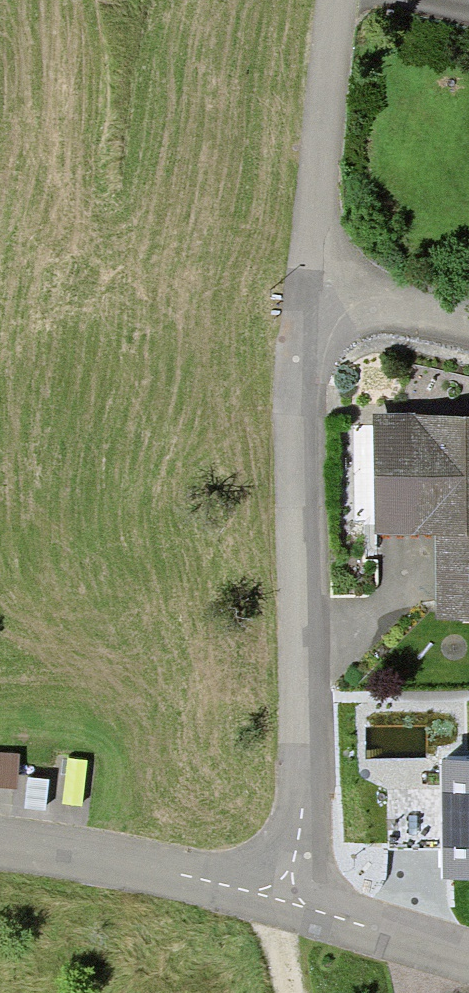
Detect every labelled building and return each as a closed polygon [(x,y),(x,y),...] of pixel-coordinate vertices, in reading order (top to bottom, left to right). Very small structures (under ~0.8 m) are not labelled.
[(427,596),(468,595),(468,411),(368,412),(369,517),(426,516),(427,596)]
